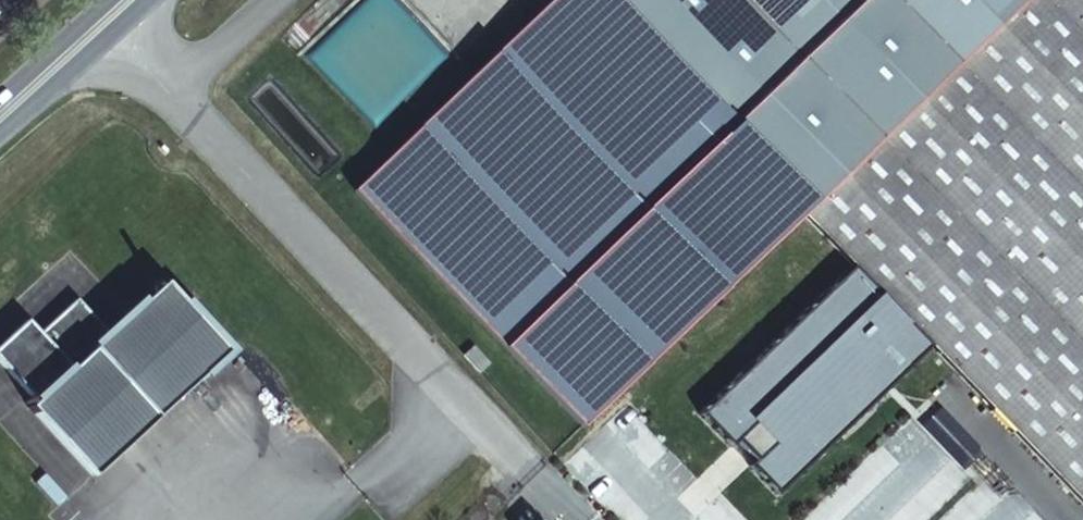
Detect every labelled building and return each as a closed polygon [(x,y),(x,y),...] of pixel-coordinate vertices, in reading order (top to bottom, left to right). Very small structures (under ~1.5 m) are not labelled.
[(360,192),(589,429),(792,205),(854,269),(930,351),(1082,513),(1082,0),(557,0),(360,192)] [(930,351),(854,269),(702,415),(732,446),(737,441),(756,461),(751,467),(778,494),(886,393),(930,351)] [(224,360),(159,292),(103,345),(70,310),(33,346),(21,333),(0,353),(0,382),(30,414),(25,419),(89,487),(224,360)]
